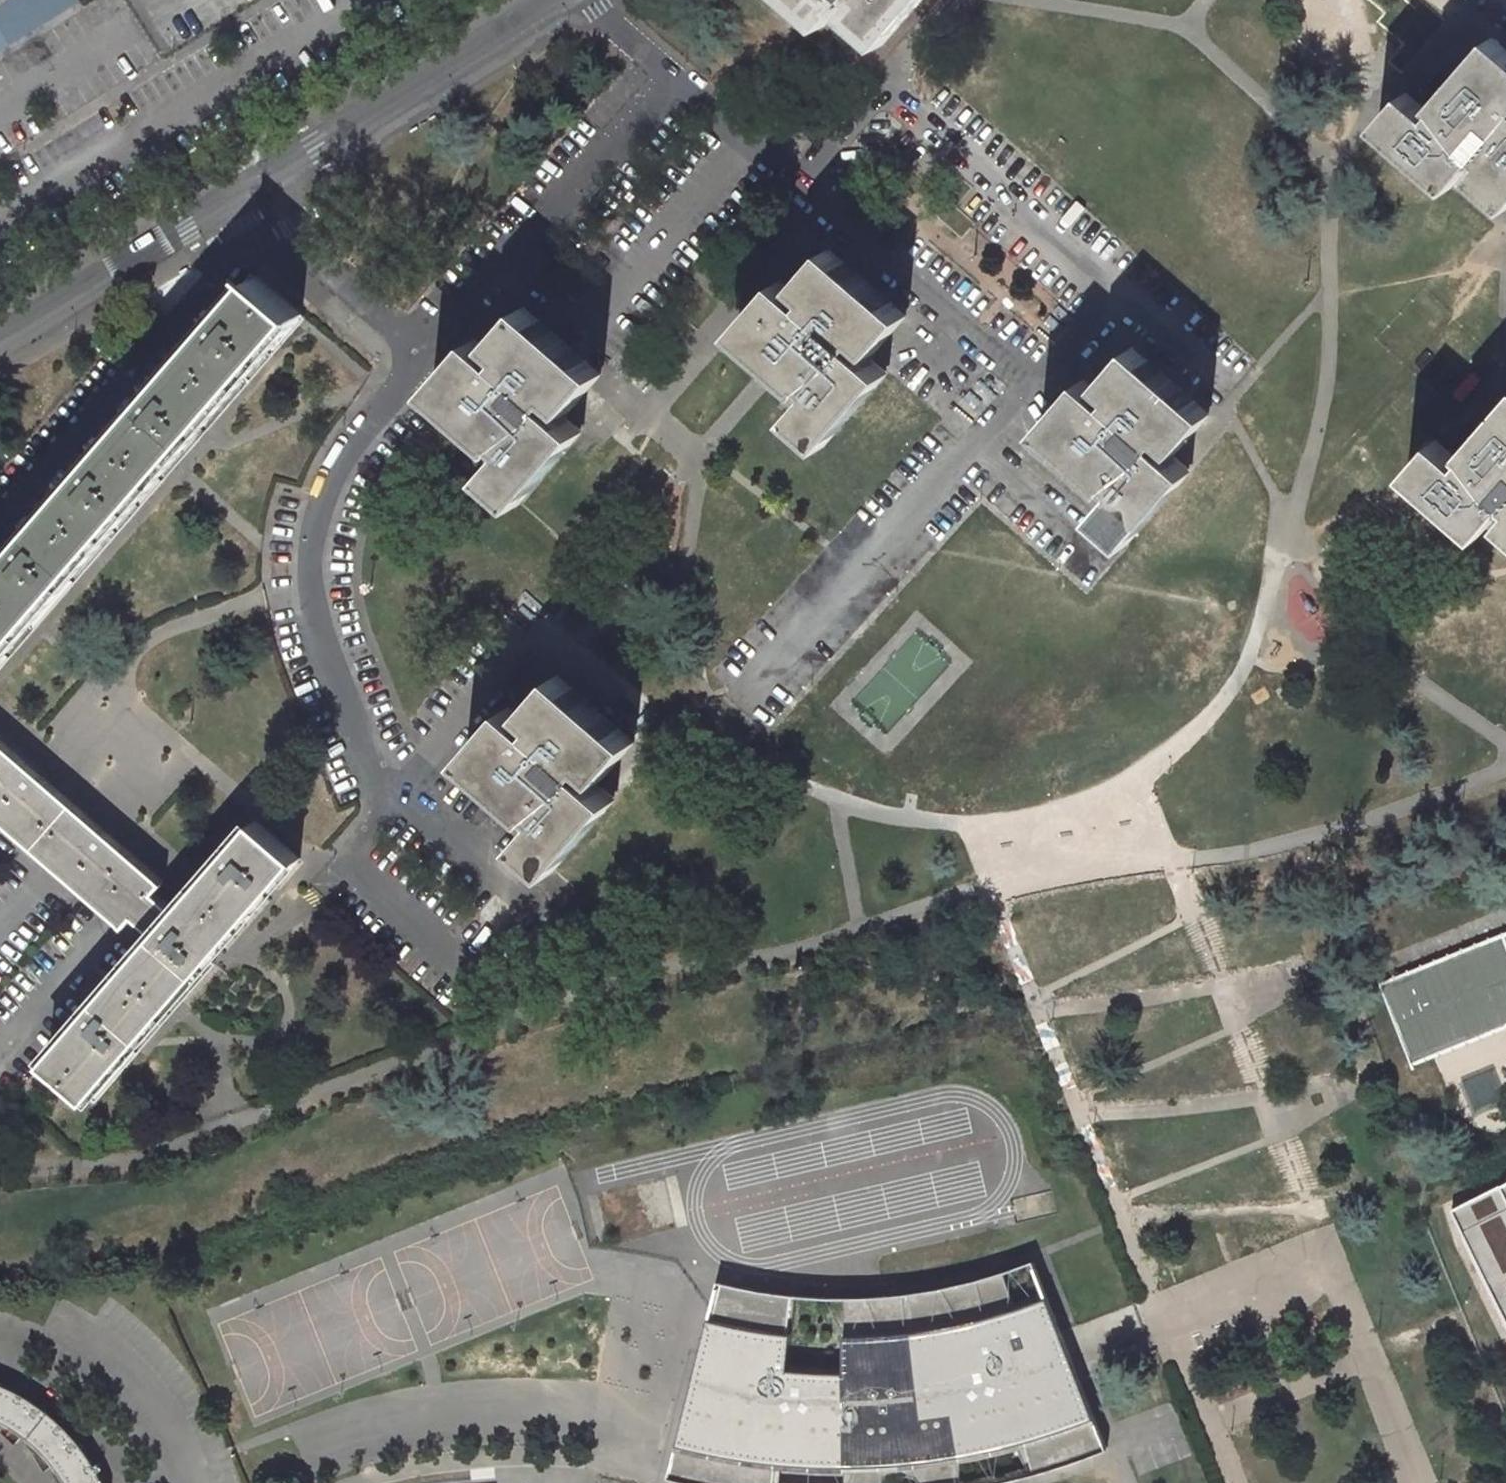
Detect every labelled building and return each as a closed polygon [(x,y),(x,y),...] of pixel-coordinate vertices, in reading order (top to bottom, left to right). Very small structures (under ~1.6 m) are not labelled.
[(80,6),(76,0),(0,0),(0,55),(80,6)] [(827,27),(844,7),(850,0),(795,0),(827,27)] [(849,11),(886,43),(923,0),(859,0),(849,11)] [(1495,33),(1436,103),(1438,106),(1432,113),(1409,92),(1380,124),(1451,187),(1479,155),(1486,161),(1475,174),(1505,202),(1505,44),(1495,33)] [(908,315),(829,249),(799,287),(810,296),(805,304),(779,283),(735,336),(793,385),(802,393),(807,388),(813,392),(791,419),(825,446),(888,373),(857,347),(861,341),(877,353),(908,315)] [(0,582),(0,667),(307,311),(266,277),(245,301),(0,582)] [(599,374),(523,308),(492,346),(505,357),(500,364),(480,346),(473,340),(430,391),(497,450),(503,445),(510,449),(488,477),(521,506),(581,434),(549,406),(554,401),(568,412),(599,374)] [(1213,415),(1134,347),(1104,385),(1116,396),(1111,402),(1086,382),(1041,433),(1091,475),(1109,491),(1112,487),(1118,491),(1096,518),(1130,546),(1192,473),(1160,446),(1166,438),(1181,451),(1213,415)] [(1466,453),(1470,457),(1464,465),(1437,443),(1409,476),(1481,538),(1505,508),(1505,406),(1466,453)] [(643,736),(564,668),(533,706),(548,720),(543,727),(523,710),(516,704),(474,754),(546,817),(530,838),(563,866),(623,795),(593,769),(599,762),(612,773),(643,736)] [(136,922),(144,912),(164,930),(56,1055),(73,1070),(110,1080),(305,855),(262,818),(186,905),(166,888),(187,863),(135,818),(58,752),(4,706),(0,711),(0,805),(136,922)] [(1379,977),(1413,1057),(1505,1019),(1505,926),(1379,977)] [(1455,1209),(1505,1312),(1505,1183),(1455,1209)] [(715,1279),(668,1476),(701,1482),(773,1482),(775,1460),(808,1463),(843,1464),(843,1482),(959,1482),(961,1413),(995,1405),(1029,1472),(1068,1460),(1106,1445),(1032,1258),(995,1272),(953,1284),(913,1291),(877,1295),(844,1297),(819,1296),(797,1294),(761,1290),(733,1284),(715,1279)] [(1,1422),(13,1429),(23,1435),(36,1446),(47,1456),(54,1465),(67,1482),(104,1482),(101,1476),(91,1459),(75,1438),(65,1427),(52,1416),(43,1408),(28,1399),(16,1392),(2,1386),(0,1385),(0,1421),(1,1422)]
